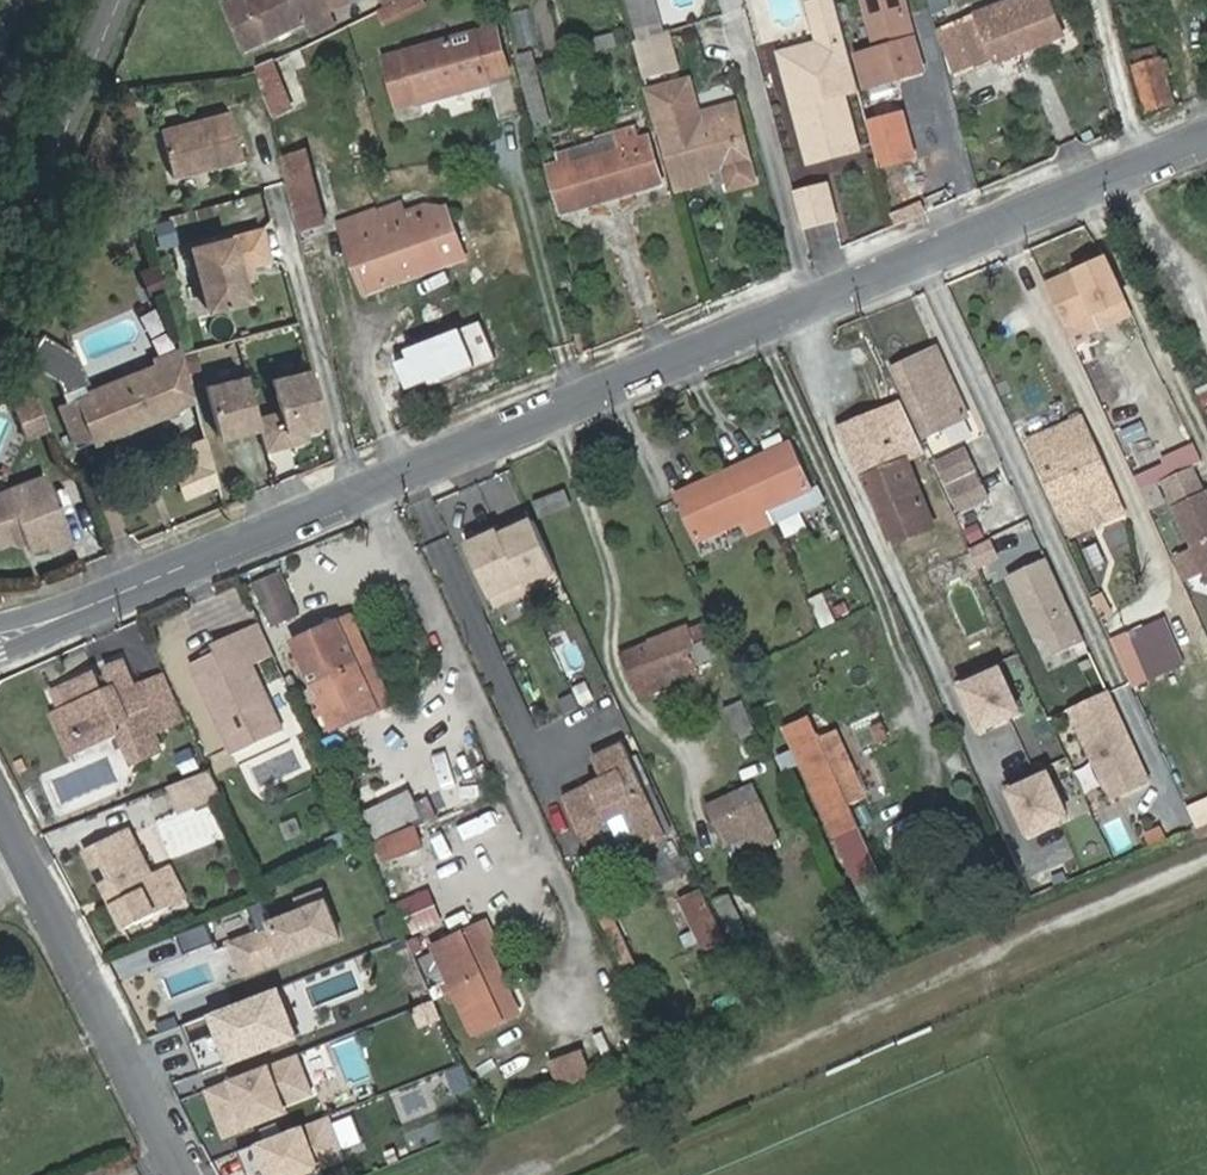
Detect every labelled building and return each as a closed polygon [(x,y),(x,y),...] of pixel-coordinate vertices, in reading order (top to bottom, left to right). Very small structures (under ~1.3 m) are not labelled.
[(340,29),(326,0),(237,0),(224,6),(244,54),(306,25),(314,42),(340,29)] [(424,0),(401,0),(386,8),(377,12),(385,28),(427,7),(424,0)] [(654,0),(630,0),(640,40),(663,33),(654,0)] [(835,0),(809,0),(818,35),(831,32),(835,46),(807,53),(811,69),(787,76),(812,168),(860,156),(851,121),(842,123),(837,102),(845,99),(860,96),(835,0)] [(878,51),(857,56),(867,89),(924,73),(914,40),(912,34),(902,29),(908,18),(902,0),(863,0),(878,51)] [(932,14),(949,6),(948,0),(928,0),(932,14)] [(997,64),(1064,35),(1050,0),(1014,0),(954,26),(975,72),(997,64)] [(520,49),(538,45),(531,8),(512,12),(520,49)] [(954,26),(936,33),(955,81),(975,72),(954,26)] [(497,27),(475,32),(489,81),(510,74),(497,27)] [(636,41),(651,96),(684,87),(670,31),(663,33),(640,40),(636,41)] [(489,81),(475,32),(385,57),(399,106),(419,101),(420,104),(490,85),(489,81)] [(591,38),(594,52),(617,46),(615,33),(591,38)] [(308,64),(301,47),(275,60),(281,74),(295,69),(308,64)] [(807,53),(783,59),(787,76),(811,69),(807,53)] [(281,74),(275,60),(255,70),(275,118),(295,109),(281,74)] [(1134,69),(1149,110),(1175,102),(1161,61),(1134,69)] [(523,70),(538,124),(549,121),(535,68),(523,70)] [(309,103),(295,69),(281,74),(295,109),(309,103)] [(614,83),(621,114),(640,110),(634,79),(614,83)] [(845,99),(837,102),(842,123),(851,121),(845,99)] [(658,123),(662,137),(736,115),(733,102),(658,123)] [(230,111),(160,130),(173,178),(242,159),(230,111)] [(662,137),(674,181),(749,160),(736,115),(662,137)] [(559,157),(562,166),(550,169),(563,212),(662,184),(649,139),(640,142),(636,130),(598,140),(600,145),(559,157)] [(284,159),(303,230),(325,225),(306,153),(284,159)] [(749,160),(674,181),(677,191),(752,170),(749,160)] [(825,185),(796,193),(804,226),(834,218),(825,185)] [(380,223),(405,214),(400,204),(375,214),(380,223)] [(358,231),(345,236),(367,294),(445,265),(424,208),(405,214),(380,223),(375,214),(374,211),(353,219),(358,231)] [(340,224),(345,236),(358,231),(353,219),(340,224)] [(155,221),(156,245),(176,245),(175,220),(155,221)] [(261,229),(191,247),(209,310),(249,299),(243,279),(240,267),(246,264),(269,258),(261,229)] [(1106,257),(1047,283),(1073,340),(1086,334),(1080,320),(1126,299),(1106,257)] [(240,267),(243,279),(250,277),(246,264),(240,267)] [(1126,299),(1080,320),(1086,334),(1132,313),(1126,299)] [(73,390),(88,359),(39,335),(24,366),(73,390)] [(181,349),(155,359),(158,364),(58,405),(77,446),(95,438),(96,442),(194,399),(181,349)] [(894,370),(926,437),(968,418),(937,351),(894,370)] [(310,369),(272,380),(281,412),(289,444),(298,442),(296,436),(305,434),(303,427),(324,422),(310,369)] [(257,419),(246,376),(206,387),(219,437),(260,427),(257,419)] [(1206,411),(1206,389),(1198,393),(1206,411)] [(22,394),(18,404),(14,406),(28,440),(51,431),(37,399),(22,394)] [(925,450),(903,403),(840,432),(862,481),(871,477),(876,489),(873,491),(886,521),(892,524),(901,543),(937,527),(906,458),(925,450)] [(281,412),(257,419),(260,427),(266,450),(289,444),(281,412)] [(1031,440),(1066,518),(1117,496),(1088,429),(1080,432),(1074,421),(1031,440)] [(298,442),(307,440),(305,434),(296,436),(298,442)] [(703,540),(714,536),(746,521),(752,534),(773,524),(768,511),(812,491),(791,444),(678,496),(700,542),(703,540)] [(985,493),(966,451),(932,467),(952,509),(985,493)] [(0,497),(0,547),(28,537),(33,551),(51,544),(54,552),(73,544),(47,478),(0,497)] [(176,509),(204,500),(197,479),(169,488),(176,509)] [(534,504),(543,514),(572,506),(566,491),(534,504)] [(1174,506),(1205,574),(1206,575),(1206,491),(1174,506)] [(1117,496),(1066,518),(1074,535),(1094,527),(1091,520),(1121,506),(1117,496)] [(543,514),(473,539),(497,607),(568,582),(543,514)] [(1006,533),(1016,560),(1041,550),(1030,523),(1006,533)] [(719,547),(714,536),(703,540),(708,551),(719,547)] [(991,537),(969,547),(978,568),(1001,558),(991,537)] [(1047,559),(1010,576),(1037,636),(1051,641),(1058,655),(1086,642),(1068,604),(1063,606),(1060,600),(1066,598),(1047,559)] [(268,626),(300,612),(281,569),(249,582),(268,626)] [(354,616),(340,623),(379,711),(394,704),(354,616)] [(1165,617),(1130,633),(1151,681),(1187,665),(1165,617)] [(379,711),(340,623),(295,643),(302,659),(296,662),(299,667),(304,665),(324,710),(319,712),(322,718),(326,716),(333,732),(379,711)] [(262,627),(241,637),(254,667),(276,657),(262,627)] [(653,695),(673,687),(699,676),(694,665),(714,657),(703,627),(691,633),(688,627),(622,655),(641,700),(653,695)] [(221,655),(195,668),(235,752),(283,729),(239,637),(218,647),(221,655)] [(165,730),(147,687),(137,691),(125,663),(107,671),(113,683),(105,687),(99,674),(66,688),(70,698),(61,712),(69,729),(84,732),(118,718),(123,729),(132,750),(137,753),(155,745),(157,740),(155,735),(165,730)] [(1000,667),(960,686),(979,728),(1020,709),(1000,667)] [(168,676),(147,687),(165,730),(189,719),(168,676)] [(678,699),(673,687),(653,695),(659,707),(678,699)] [(1108,692),(1048,719),(1061,746),(1086,735),(1111,789),(1145,773),(1108,692)] [(61,712),(70,698),(46,708),(65,753),(123,729),(118,718),(84,732),(69,729),(61,712)] [(726,711),(738,740),(756,733),(743,704),(726,711)] [(848,806),(818,740),(809,719),(787,727),(796,748),(779,757),(786,774),(805,765),(859,883),(879,874),(848,806)] [(839,731),(818,740),(848,806),(869,798),(839,731)] [(625,745),(612,751),(622,771),(634,765),(625,745)] [(622,771),(612,751),(594,759),(603,780),(564,799),(594,861),(622,848),(636,841),(640,849),(667,836),(634,765),(622,771)] [(435,765),(443,800),(459,796),(451,762),(435,765)] [(178,812),(222,796),(212,768),(168,784),(178,812)] [(1048,771),(1011,788),(1031,831),(1068,814),(1048,771)] [(709,807),(727,846),(754,834),(759,847),(777,839),(753,786),(709,807)] [(383,860),(427,845),(408,790),(364,806),(383,860)] [(1117,854),(1133,847),(1121,819),(1106,826),(1117,854)] [(133,829),(89,850),(129,930),(189,900),(173,867),(156,876),(133,829)] [(636,841),(622,848),(626,855),(640,849),(636,841)] [(690,843),(683,846),(697,877),(705,874),(690,843)] [(227,942),(241,978),(346,938),(326,886),(295,898),(299,906),(265,919),(267,927),(227,942)] [(429,886),(393,901),(407,935),(443,920),(429,886)] [(745,888),(732,894),(745,922),(758,916),(745,888)] [(680,900),(692,928),(699,944),(701,942),(707,952),(723,944),(699,891),(680,900)] [(745,922),(732,894),(716,901),(736,943),(751,935),(745,922)] [(681,933),(692,928),(680,900),(668,906),(681,933)] [(207,922),(177,932),(184,952),(214,941),(207,922)] [(606,930),(621,966),(638,959),(622,923),(606,930)] [(481,927),(465,935),(505,1021),(520,1013),(481,927)] [(505,1021),(465,935),(435,949),(449,980),(441,984),(451,1005),(459,1002),(475,1034),(505,1021)] [(638,959),(621,966),(629,981),(645,973),(638,959)] [(281,993),(215,1016),(222,1035),(191,1046),(203,1077),(299,1042),(281,993)] [(549,1058),(558,1087),(593,1076),(584,1047),(549,1058)] [(299,1057),(209,1092),(227,1139),(274,1121),(271,1113),(314,1097),(299,1057)] [(238,1153),(243,1166),(247,1174),(306,1174),(345,1160),(329,1119),(238,1153)]
